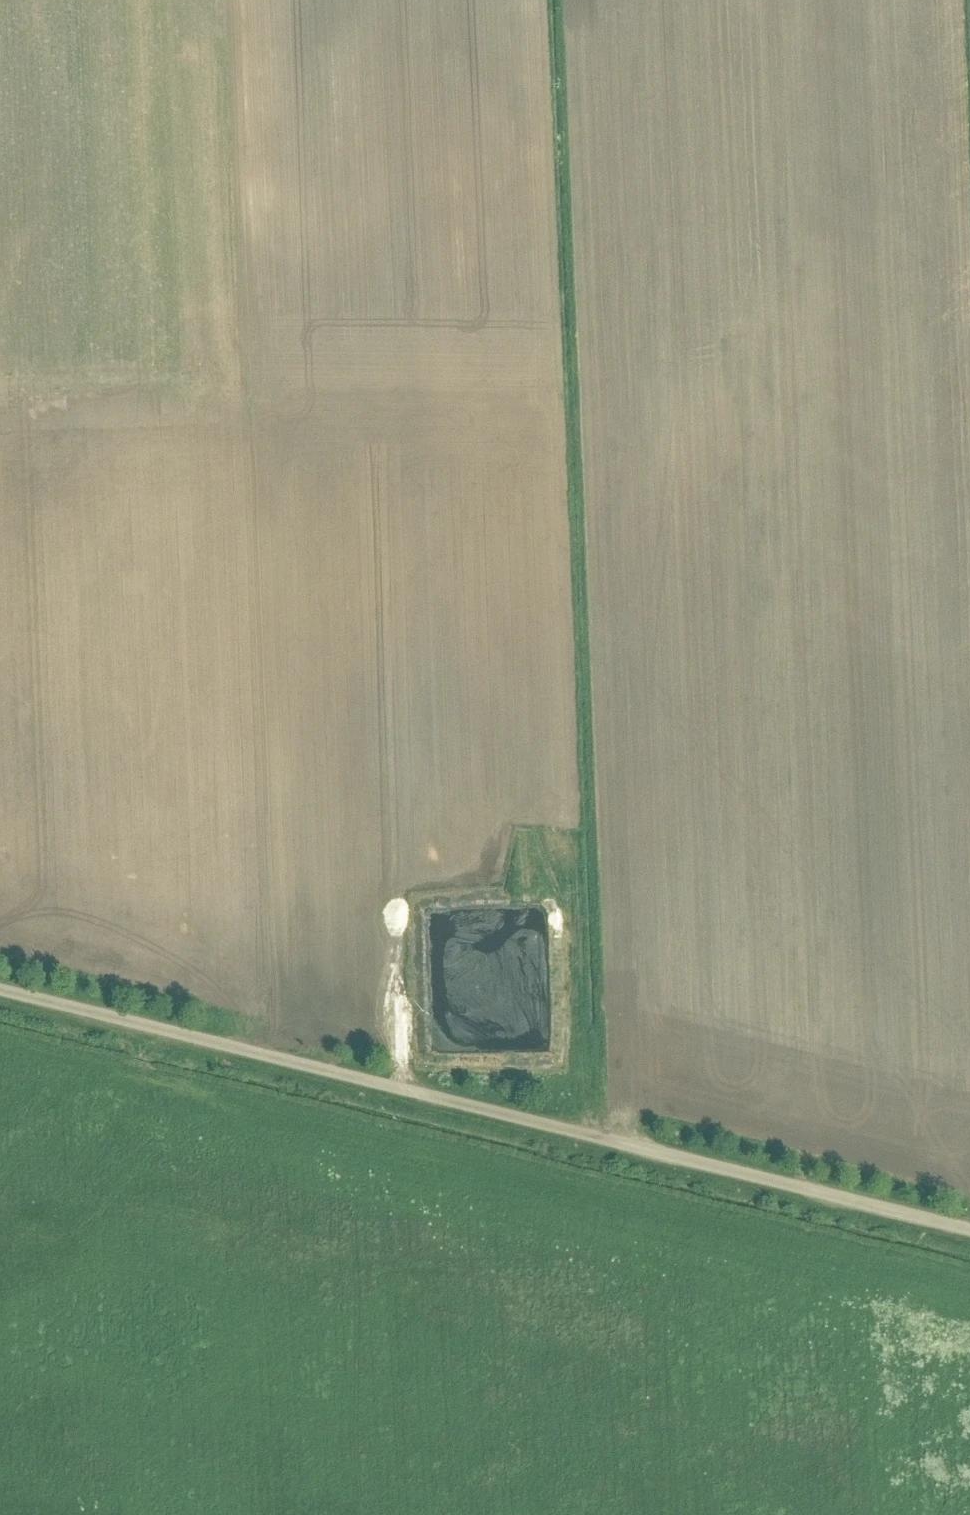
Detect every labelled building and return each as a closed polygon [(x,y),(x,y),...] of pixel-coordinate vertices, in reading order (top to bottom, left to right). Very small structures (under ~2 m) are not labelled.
[(530,1007),(528,927),(454,928),(455,982),(491,981),(492,1013),(484,1013),(485,1034),(517,1033),(516,1007),(530,1007)]
